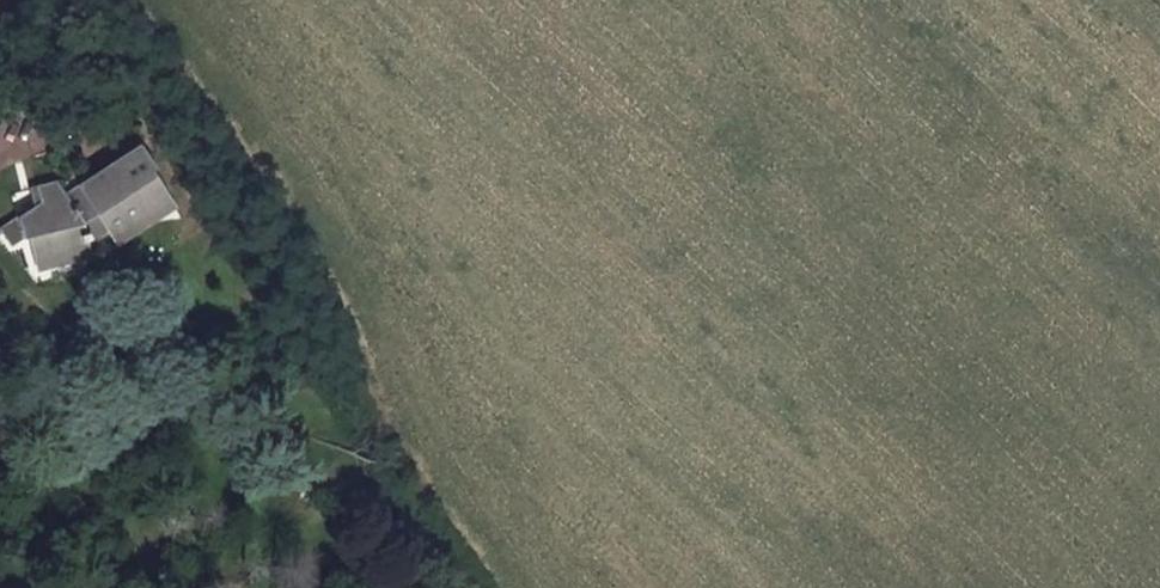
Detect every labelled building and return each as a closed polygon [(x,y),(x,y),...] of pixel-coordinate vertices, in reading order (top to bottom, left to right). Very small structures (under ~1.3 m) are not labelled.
[(148,217),(144,213),(167,197),(149,171),(154,169),(139,145),(64,195),(55,182),(38,188),(41,203),(17,220),(21,239),(27,238),(33,267),(87,253),(86,243),(103,230),(111,241),(148,217)]
